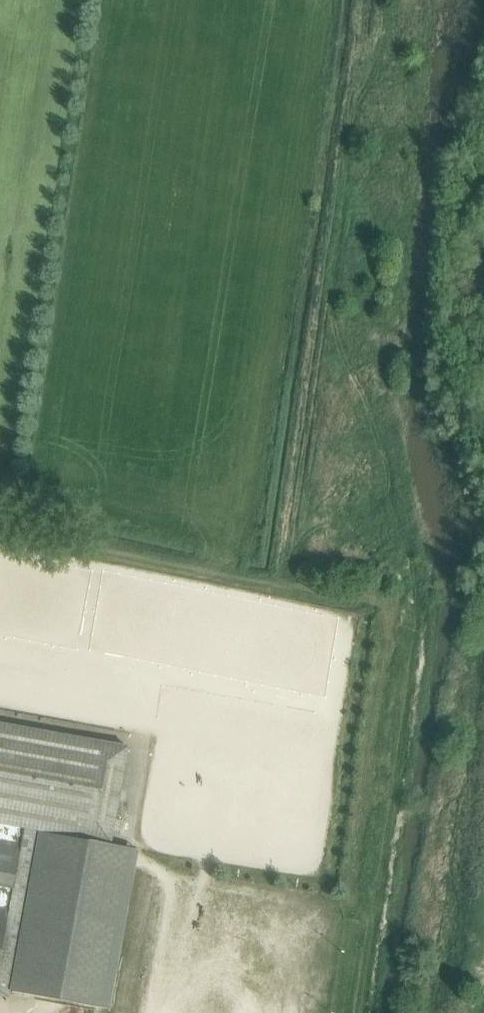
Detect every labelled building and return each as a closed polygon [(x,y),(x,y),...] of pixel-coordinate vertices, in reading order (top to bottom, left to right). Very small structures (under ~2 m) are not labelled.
[(8,997),(9,991),(108,1008),(137,853),(110,849),(110,843),(128,746),(0,723),(0,995),(8,997)]
